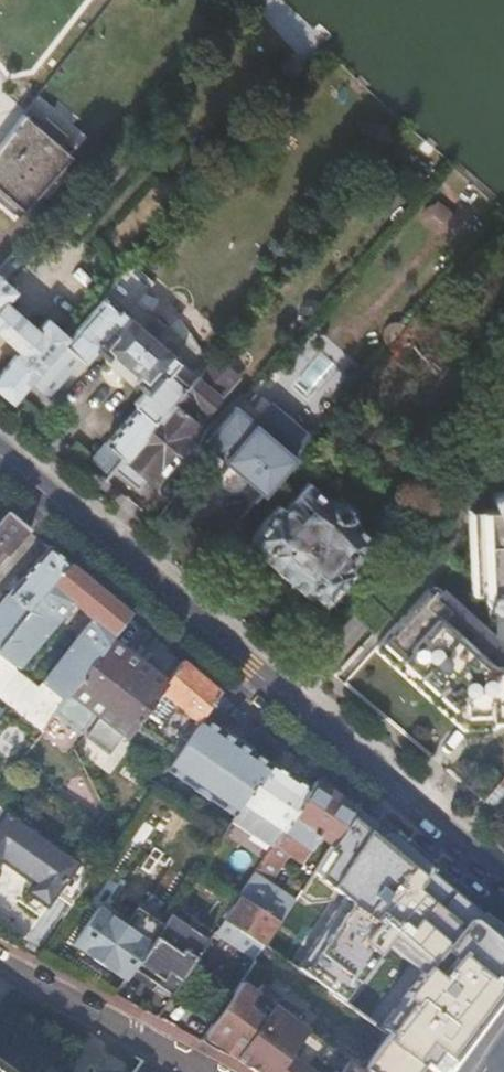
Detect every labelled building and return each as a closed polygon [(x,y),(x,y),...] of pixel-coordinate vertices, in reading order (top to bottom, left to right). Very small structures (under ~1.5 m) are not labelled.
[(230,18),(243,8),(238,0),(222,0),(219,2),(230,18)] [(290,58),(279,66),(288,77),(299,68),(290,58)] [(0,172),(0,201),(15,215),(32,194),(37,198),(60,170),(58,168),(68,154),(56,143),(64,132),(42,112),(34,123),(0,172)] [(0,142),(0,172),(34,123),(21,112),(0,142)] [(388,137),(388,128),(383,123),(373,122),(365,130),(366,140),(373,146),(381,146),(388,137)] [(493,238),(503,247),(503,211),(503,210),(494,220),(501,227),(493,238)] [(18,348),(0,368),(0,388),(12,398),(28,379),(67,333),(47,316),(37,326),(6,299),(15,288),(5,278),(0,274),(0,332),(18,348)] [(67,333),(28,379),(50,398),(94,347),(106,357),(106,358),(130,378),(134,378),(145,387),(135,399),(137,402),(103,442),(103,443),(120,458),(196,371),(130,315),(131,313),(131,310),(106,289),(90,307),(67,333)] [(196,371),(120,458),(113,466),(137,486),(237,369),(215,350),(208,358),(196,371)] [(338,371),(317,353),(291,384),(312,402),(338,371)] [(235,406),(207,439),(265,488),(284,466),(293,455),(281,444),(248,417),(235,406)] [(248,417),(281,444),(289,434),(288,430),(287,428),(286,423),(285,421),(281,415),(279,413),(276,410),(271,408),(265,407),(263,408),(262,406),(256,407),(248,417)] [(90,459),(106,474),(113,466),(120,458),(103,443),(90,459)] [(284,466),(265,488),(254,502),(269,514),(280,501),(285,505),(304,482),(284,466)] [(235,524),(246,534),(249,532),(266,547),(263,551),(309,590),(313,586),(327,597),(354,565),(350,560),(373,533),(369,529),(355,517),(356,505),(338,490),(331,491),(327,493),(313,481),(308,478),(304,482),(285,505),(280,501),(269,514),(254,502),(235,524)] [(502,490),(497,491),(495,493),(493,495),(492,498),(493,501),(496,506),(498,507),(470,509),(475,592),(493,592),(495,632),(446,587),(442,589),(439,587),(436,585),(434,585),(431,586),(382,640),(461,714),(493,711),(494,718),(503,718),(503,490),(502,490)] [(0,517),(0,558),(5,552),(7,554),(29,529),(7,509),(0,517)] [(48,545),(7,594),(26,612),(68,562),(48,545)] [(92,621),(44,685),(64,700),(111,639),(129,614),(68,562),(26,612),(0,644),(0,646),(19,661),(70,603),(92,621)] [(0,602),(0,644),(26,612),(7,594),(0,602)] [(111,639),(64,700),(59,708),(57,711),(81,730),(93,714),(98,717),(86,733),(109,751),(122,735),(126,737),(156,695),(185,715),(163,746),(175,756),(201,718),(219,693),(181,660),(165,681),(111,639)] [(39,734),(57,711),(59,708),(0,661),(0,703),(39,734)] [(201,718),(175,756),(169,764),(169,765),(196,785),(192,791),(206,801),(211,795),(237,814),(238,812),(242,807),(265,773),(269,767),(249,753),(251,751),(221,729),(220,732),(201,718)] [(265,773),(242,807),(280,833),(306,792),(269,767),(265,773)] [(306,792),(280,833),(252,874),(267,883),(287,854),(297,861),(315,836),(330,847),(350,819),(353,808),(317,777),(306,792)] [(484,801),(501,815),(503,812),(503,785),(501,783),(484,801)] [(4,813),(0,818),(0,857),(2,855),(33,880),(28,887),(45,901),(54,890),(72,904),(90,879),(73,866),(4,813)] [(476,910),(350,819),(330,847),(310,875),(347,902),(299,967),(343,999),(383,945),(427,977),(440,960),(476,910)] [(160,880),(185,836),(166,825),(140,868),(160,880)] [(252,874),(212,934),(252,960),(263,943),(292,900),(267,883),(252,874)] [(97,907),(71,944),(124,980),(132,968),(165,919),(138,901),(122,924),(97,907)] [(440,960),(502,1011),(503,1009),(503,935),(476,910),(440,960)] [(209,939),(170,913),(165,919),(132,968),(171,995),(209,939)] [(412,995),(409,1001),(470,1053),(502,1011),(440,960),(427,977),(412,995)] [(202,1033),(239,1059),(255,1071),(278,1071),(280,1071),(357,1071),(360,1067),(363,1063),(325,1035),(319,1043),(298,1029),(304,1019),(255,982),(248,990),(237,982),(202,1033)] [(374,1048),(363,1063),(360,1067),(366,1071),(456,1071),(470,1053),(409,1001),(386,1032),(374,1048)] [(0,1062),(0,1071),(14,1071),(0,1062)]
